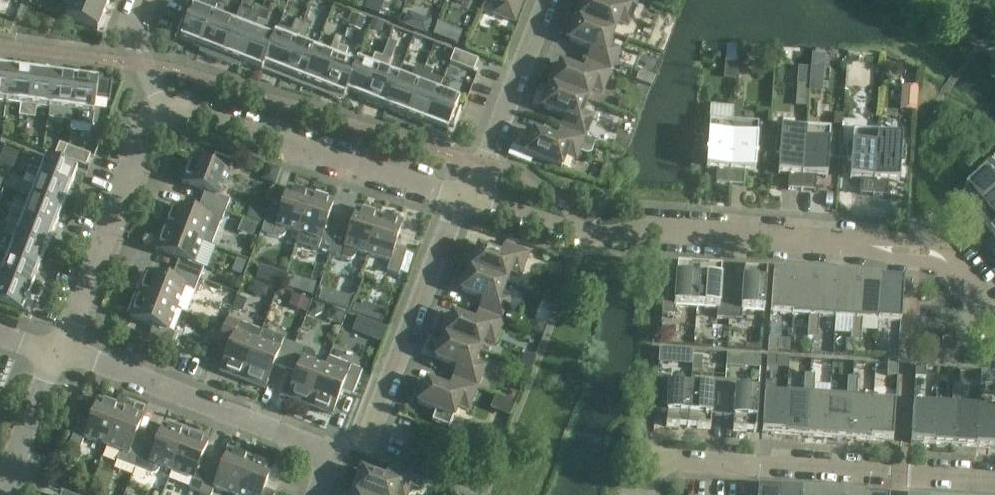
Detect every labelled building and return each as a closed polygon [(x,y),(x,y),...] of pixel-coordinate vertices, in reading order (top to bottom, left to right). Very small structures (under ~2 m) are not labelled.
[(105,10),(79,0),(60,0),(59,1),(70,5),(65,19),(97,31),(105,10)] [(105,10),(109,0),(79,0),(105,10)] [(175,41),(176,41),(177,39),(201,48),(213,16),(214,16),(218,7),(199,0),(196,0),(193,8),(192,8),(186,24),(182,22),(175,41)] [(485,0),(497,5),(493,15),(515,23),(524,0),(485,0)] [(614,34),(618,22),(628,26),(637,5),(625,0),(610,0),(608,6),(591,0),(586,0),(585,1),(582,0),(581,0),(574,17),(579,18),(578,21),(614,34)] [(369,1),(365,10),(380,16),(383,6),(369,1)] [(221,56),(219,62),(232,67),(233,64),(234,61),(241,64),(258,20),(258,21),(262,12),(254,9),(250,18),(238,13),(233,24),(221,56)] [(213,16),(201,48),(207,51),(205,56),(219,62),(221,56),(233,24),(214,17),(214,16),(213,16)] [(274,40),(273,39),(261,35),(266,24),(258,20),(241,64),(262,72),(264,67),(263,67),(274,40)] [(264,67),(262,72),(274,77),(276,72),(283,75),(303,24),(295,21),(291,33),(278,29),(275,35),(273,39),(274,40),(263,67),(264,67)] [(591,51),(586,62),(611,72),(619,50),(609,46),(614,34),(578,21),(577,23),(573,21),(566,38),(570,40),(569,43),(591,51)] [(303,24),(283,75),(290,78),(288,82),(301,87),(303,83),(315,51),(303,46),(311,27),(303,24)] [(303,83),(301,87),(314,92),(316,88),(323,90),(340,47),(343,40),(336,37),(333,44),(328,56),(315,51),(303,83)] [(345,99),(346,94),(345,94),(356,66),(355,66),(344,61),(348,50),(340,47),(323,90),(330,93),(329,97),(340,101),(341,97),(345,99)] [(478,61),(454,52),(450,64),(473,73),(478,61)] [(365,102),(382,58),(375,55),(370,67),(357,61),(355,66),(356,66),(345,94),(346,94),(365,102)] [(385,109),(398,77),(386,73),(390,61),(382,58),(365,102),(385,109)] [(553,86),(552,88),(588,102),(592,90),(602,93),(611,72),(586,62),(582,74),(561,65),(559,68),(555,67),(548,84),(553,86)] [(398,77),(385,109),(406,117),(424,70),(416,67),(415,71),(411,82),(398,77)] [(7,104),(11,70),(0,68),(0,103),(7,104)] [(19,118),(26,119),(33,73),(11,70),(7,104),(20,106),(19,118)] [(426,125),(438,93),(443,82),(431,77),(432,74),(424,70),(406,117),(426,125)] [(37,108),(49,110),(54,76),(33,73),(26,119),(35,120),(37,108)] [(50,110),(49,120),(70,123),(72,113),(71,113),(76,79),(54,76),(50,110)] [(70,123),(70,124),(92,127),(94,116),(96,101),(108,103),(109,103),(112,81),(111,81),(111,83),(76,79),(71,113),(72,113),(70,123)] [(564,118),(560,130),(585,139),(593,117),(583,113),(588,102),(552,88),(551,90),(547,88),(540,105),(544,107),(543,110),(564,118)] [(426,125),(424,129),(438,134),(439,130),(447,133),(449,127),(454,129),(461,110),(460,110),(459,112),(456,111),(459,101),(438,93),(426,125)] [(730,186),(734,123),(710,121),(709,135),(704,135),(703,151),(708,151),(706,170),(717,171),(716,186),(730,186)] [(759,124),(734,123),(730,186),(744,187),(745,173),(756,174),(757,155),(762,155),(763,139),(758,139),(759,124)] [(801,191),(806,128),(782,126),(781,140),(776,140),(775,156),(780,156),(778,175),(789,176),(788,190),(801,191)] [(831,129),(806,128),(801,191),(816,192),(817,178),(827,179),(829,160),(834,160),(835,144),(830,144),(831,129)] [(576,161),(585,139),(560,130),(556,141),(534,132),(533,135),(529,134),(522,151),(527,153),(526,155),(561,169),(566,157),(576,161)] [(873,196),(878,132),(853,131),(852,145),(848,145),(847,161),(851,161),(850,180),(861,181),(860,195),(873,196)] [(903,134),(878,132),(873,196),(888,197),(889,183),(899,184),(901,165),(905,165),(906,149),(902,149),(903,134)] [(54,157),(62,159),(66,148),(59,145),(54,157)] [(66,148),(62,159),(85,169),(90,157),(66,148)] [(201,204),(225,214),(230,202),(220,198),(233,164),(215,157),(211,168),(190,161),(182,184),(205,193),(201,204)] [(29,168),(26,176),(69,193),(77,172),(45,159),(40,173),(29,168)] [(961,200),(975,217),(994,200),(994,186),(992,183),(994,180),(994,167),(990,161),(974,175),(978,180),(966,190),(969,193),(961,200)] [(29,201),(61,213),(69,193),(26,176),(23,184),(34,188),(29,201)] [(269,209),(261,234),(273,238),(278,239),(282,238),(285,235),(287,231),(298,235),(310,196),(288,189),(280,213),(269,209)] [(299,235),(296,245),(318,252),(330,256),(337,230),(326,227),(334,203),(310,196),(298,235),(299,235)] [(975,217),(989,233),(994,229),(994,200),(975,217)] [(13,208),(10,216),(53,233),(61,213),(29,201),(24,213),(13,208)] [(173,206),(164,229),(202,243),(211,247),(220,225),(221,225),(225,214),(201,204),(196,215),(173,206)] [(337,230),(330,256),(347,261),(352,261),(355,258),(357,253),(367,256),(379,217),(357,210),(349,234),(337,230)] [(10,216),(7,224),(18,228),(13,241),(45,253),(53,233),(10,216)] [(402,224),(379,217),(367,256),(390,263),(387,273),(399,277),(407,252),(395,248),(402,224)] [(179,260),(175,271),(199,281),(204,269),(194,265),(202,243),(164,229),(156,251),(179,260)] [(38,273),(45,253),(13,241),(9,253),(0,250),(0,259),(38,273)] [(470,271),(506,284),(511,272),(521,276),(529,255),(505,245),(500,256),(479,248),(470,271)] [(30,293),(38,273),(0,259),(0,267),(3,268),(0,275),(0,282),(30,293)] [(676,307),(696,309),(699,269),(677,267),(676,282),(664,281),(662,316),(675,317),(676,307)] [(699,269),(696,309),(718,310),(717,320),(729,321),(731,286),(721,285),(722,271),(699,269)] [(195,292),(199,281),(175,271),(170,282),(147,273),(138,296),(176,311),(185,288),(195,292)] [(483,301),(478,312),(503,322),(511,300),(501,296),(506,284),(470,271),(462,293),(483,301)] [(743,286),(731,286),(729,321),(742,322),(743,312),(764,313),(767,274),(744,272),(743,286)] [(770,314),(792,315),(795,276),(773,274),(770,314)] [(792,315),(809,317),(814,317),(817,277),(795,276),(792,315)] [(835,318),(838,279),(817,277),(814,317),(809,317),(808,327),(819,328),(819,317),(835,318)] [(857,320),(860,280),(838,279),(835,318),(852,320),(857,320)] [(851,330),(862,331),(862,320),(879,321),(881,281),(860,280),(857,320),(852,320),(851,330)] [(881,281),(879,321),(901,323),(904,283),(881,281)] [(0,282),(0,306),(22,314),(30,293),(0,282)] [(168,332),(176,311),(138,296),(130,318),(153,327),(149,339),(173,348),(178,336),(168,332)] [(444,338),(480,352),(485,340),(495,343),(503,322),(478,312),(474,324),(453,315),(444,338)] [(242,381),(261,333),(227,320),(218,345),(229,349),(220,373),(242,381)] [(818,339),(819,328),(808,327),(808,338),(818,339)] [(861,342),(862,331),(851,330),(851,341),(861,342)] [(261,333),(242,381),(265,390),(274,366),(285,371),(294,346),(261,333)] [(452,379),(477,389),(485,367),(475,363),(480,352),(444,338),(436,360),(457,368),(452,379)] [(768,340),(768,351),(778,352),(778,341),(768,340)] [(311,353),(294,346),(285,371),(296,375),(287,399),(309,407),(324,369),(313,365),(315,361),(314,356),(311,353)] [(899,349),(889,348),(888,359),(898,360),(899,349)] [(767,357),(766,369),(777,370),(778,358),(767,357)] [(324,369),(309,407),(332,416),(341,392),(352,397),(362,372),(350,368),(328,359),(324,369)] [(898,366),(888,365),(887,377),(897,377),(898,366)] [(926,368),(916,367),(915,378),(926,379),(926,368)] [(981,372),(980,385),(994,386),(994,382),(989,372),(981,372)] [(804,386),(815,387),(815,376),(805,375),(804,386)] [(658,377),(655,412),(667,413),(666,427),(688,429),(691,389),(670,388),(671,378),(658,377)] [(847,389),(858,390),(858,379),(848,378),(847,389)] [(477,389),(452,379),(448,391),(427,382),(418,405),(436,412),(431,423),(449,430),(459,407),(469,410),(477,389)] [(691,389),(688,429),(710,430),(711,416),(723,417),(725,382),(713,381),(712,390),(691,389)] [(738,383),(725,382),(723,417),(734,418),(733,432),(756,433),(759,394),(737,392),(738,383)] [(954,385),(953,396),(963,397),(964,386),(954,385)] [(809,397),(814,398),(815,387),(804,386),(804,397),(787,396),(784,435),(806,437),(809,397)] [(857,400),(858,390),(847,389),(847,400),(830,399),(827,438),(849,440),(852,400),(857,400)] [(762,434),(784,435),(787,396),(765,394),(762,434)] [(963,397),(953,396),(952,407),(935,406),(932,446),(955,447),(957,407),(962,408),(963,397)] [(809,397),(806,437),(827,438),(830,399),(814,398),(809,397)] [(870,441),(873,402),(857,400),(852,400),(849,440),(870,441)] [(106,447),(121,409),(99,401),(90,424),(79,420),(70,445),(81,449),(84,439),(106,447)] [(873,402),(870,441),(893,443),(896,403),(873,402)] [(911,444),(932,446),(935,406),(913,404),(911,444)] [(976,449),(978,409),(962,408),(957,407),(955,447),(976,449)] [(121,409),(106,447),(120,453),(116,463),(135,470),(144,445),(134,441),(143,418),(121,409)] [(976,449),(994,450),(994,410),(978,409),(976,449)] [(144,445),(135,470),(151,476),(154,475),(157,472),(159,468),(171,472),(186,434),(164,426),(155,449),(144,445)] [(200,494),(209,470),(199,467),(208,443),(186,434),(171,472),(193,481),(189,491),(200,494)] [(251,459),(229,451),(220,474),(209,470),(200,494),(212,494),(214,489),(230,494),(237,494),(251,459)] [(237,494),(273,494),(264,492),(273,468),(251,459),(237,494)] [(356,494),(407,494),(413,478),(388,469),(384,480),(363,472),(354,494),(356,494)]
